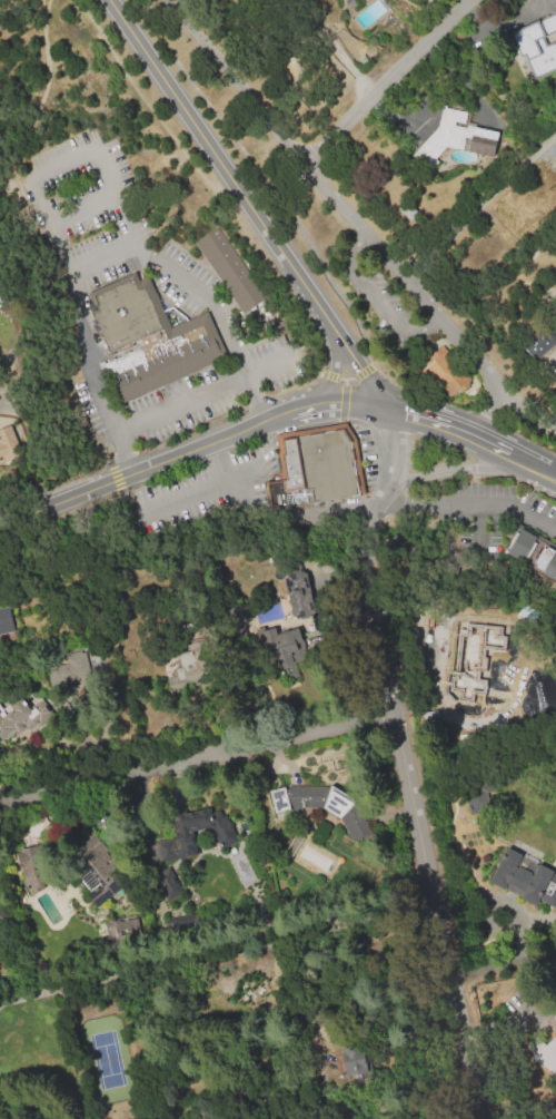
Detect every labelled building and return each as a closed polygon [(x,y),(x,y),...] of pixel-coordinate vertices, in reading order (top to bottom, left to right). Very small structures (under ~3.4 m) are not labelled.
[(555,42),(555,45),(555,70),(536,79),(525,56),(522,57),(510,33),(555,13),(555,33),(543,39),(546,47),(555,42)] [(498,132),(493,159),(468,154),(471,141),(464,139),(461,153),(444,148),(435,160),(437,163),(429,171),(411,157),(438,127),(443,107),(467,112),(465,121),(474,124),(474,127),(498,132)] [(546,165),(555,154),(555,175),(546,165)] [(217,226),(268,301),(242,318),(191,244),(217,226)] [(108,362),(120,392),(224,351),(206,307),(173,321),(152,268),(81,297),(103,350),(108,362)] [(9,303),(0,313),(0,295),(9,303)] [(544,323),(555,337),(555,344),(535,362),(519,344),(544,323)] [(450,395),(424,362),(444,346),(469,380),(450,395)] [(16,458),(11,448),(18,445),(9,424),(0,428),(0,464),(16,458)] [(359,495),(282,510),(275,510),(270,508),(268,503),(266,484),(284,481),(277,443),(340,431),(345,433),(349,439),(350,443),(359,495)] [(522,529),(537,538),(525,560),(524,561),(508,552),(510,548),(508,546),(516,532),(518,533),(522,529)] [(537,538),(546,542),(534,565),(525,560),(537,538)] [(546,542),(555,548),(543,571),(533,566),(534,565),(546,542)] [(555,550),(555,551),(555,575),(555,577),(554,580),(543,573),(555,550)] [(307,571),(316,615),(294,619),(285,576),(307,571)] [(16,640),(0,644),(0,612),(10,610),(16,640)] [(478,647),(474,630),(485,628),(486,630),(499,627),(503,642),(478,647)] [(298,628),(305,649),(272,658),(266,637),(298,628)] [(489,649),(497,688),(495,688),(496,698),(485,700),(486,704),(483,704),(484,707),(475,708),(475,706),(470,707),(469,704),(460,706),(450,658),(453,657),(448,636),(467,632),(468,640),(475,639),(477,649),(470,650),(471,654),(489,649)] [(207,639),(210,658),(192,661),(189,642),(207,639)] [(169,691),(210,681),(201,645),(176,652),(179,666),(171,668),(172,675),(165,677),(169,691)] [(91,675),(84,648),(65,653),(67,662),(47,668),(52,686),(91,675)] [(8,750),(0,740),(0,712),(1,714),(22,697),(29,707),(40,699),(53,717),(8,750)] [(491,810),(487,782),(463,786),(467,814),(491,810)] [(267,792),(285,787),(288,801),(288,786),(329,787),(331,785),(357,802),(355,804),(370,834),(351,843),(340,821),(337,818),(336,821),(325,814),(326,812),(322,809),(289,808),(290,812),(274,816),(267,792)] [(170,817),(211,809),(224,811),(238,842),(221,850),(211,827),(192,831),(197,854),(163,862),(159,844),(175,841),(170,817)] [(98,905),(60,855),(92,832),(107,852),(105,853),(107,857),(105,858),(112,868),(103,875),(116,892),(98,905)] [(13,851),(40,845),(43,864),(34,866),(34,874),(42,889),(29,896),(21,882),(20,868),(18,870),(13,851)] [(488,882),(506,847),(522,856),(517,864),(534,872),(538,864),(553,872),(535,906),(488,882)] [(155,872),(170,867),(178,895),(162,900),(155,872)] [(135,916),(105,917),(106,946),(136,945),(135,916)] [(534,1053),(555,1033),(555,1078),(534,1053)] [(341,1049),(364,1044),(368,1074),(347,1078),(341,1049)]
